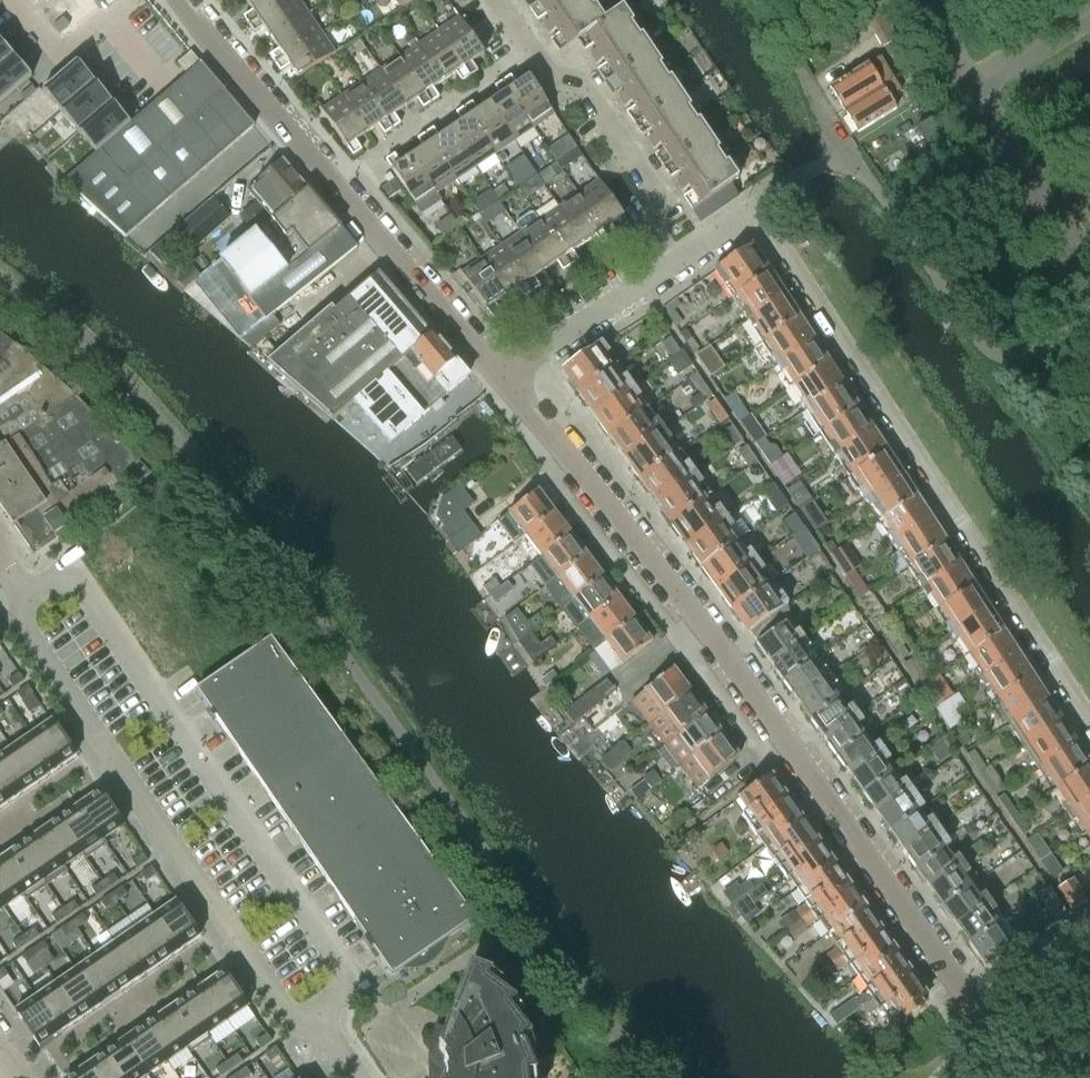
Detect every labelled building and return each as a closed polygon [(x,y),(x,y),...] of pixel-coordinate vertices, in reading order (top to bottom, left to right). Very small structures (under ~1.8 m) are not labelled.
[(285,0),(245,0),(252,10),(243,17),(248,25),(285,0)] [(308,13),(299,0),(285,0),(248,25),(254,33),(263,26),(271,38),(308,13)] [(537,3),(542,0),(522,0),(528,9),(537,3)] [(588,0),(542,0),(537,3),(546,16),(552,25),(588,0)] [(603,20),(590,0),(588,0),(552,25),(558,35),(567,48),(577,41),(575,39),(584,33),(603,20)] [(902,37),(881,0),(854,0),(846,5),(856,24),(865,19),(882,49),(902,37)] [(546,16),(537,3),(528,9),(537,22),(546,16)] [(598,54),(636,29),(622,8),(603,20),(584,33),(593,46),(598,54)] [(274,63),(320,31),(308,13),(271,38),(278,49),(269,55),(274,63)] [(62,17),(52,26),(58,33),(69,24),(62,17)] [(483,54),(458,17),(438,30),(469,77),(477,71),(471,62),(483,54)] [(613,76),(651,50),(636,29),(598,54),(605,65),(613,76)] [(469,77),(438,30),(418,44),(443,81),(455,73),(461,82),(469,77)] [(297,77),(334,52),(320,31),(274,63),(280,71),(289,65),(297,77)] [(593,46),(584,33),(575,39),(577,41),(584,52),(593,46)] [(567,48),(558,35),(550,41),(558,53),(567,48)] [(30,36),(23,42),(29,49),(36,43),(30,36)] [(12,57),(0,42),(0,67),(12,57)] [(23,42),(15,48),(21,55),(29,49),(23,42)] [(443,81),(418,44),(399,57),(430,103),(438,98),(432,88),(443,81)] [(628,98),(665,72),(651,50),(613,76),(621,89),(628,98)] [(843,109),(892,78),(879,56),(867,64),(866,63),(829,87),(843,109)] [(27,80),(31,78),(12,57),(0,67),(0,104),(27,80)] [(430,103),(399,57),(380,70),(404,107),(416,99),(422,108),(430,103)] [(76,61),(42,91),(60,112),(94,82),(76,61)] [(201,64),(99,151),(123,178),(153,212),(253,125),(224,91),(201,64)] [(613,76),(605,65),(597,71),(604,82),(613,76)] [(99,67),(92,72),(98,79),(104,73),(99,67)] [(404,107),(380,70),(361,83),(392,129),(400,124),(393,114),(404,107)] [(642,119),(680,94),(665,72),(628,98),(634,107),(642,119)] [(553,113),(529,77),(516,85),(510,76),(501,81),(508,91),(532,127),(553,113)] [(621,89),(613,76),(604,82),(613,94),(621,89)] [(895,108),(888,98),(900,91),(892,78),(843,109),(857,132),(895,108)] [(532,127),(508,91),(501,81),(494,86),(500,96),(488,104),(513,141),(532,127)] [(94,82),(60,112),(77,132),(112,103),(94,82)] [(392,129),(361,83),(341,96),(366,133),(377,125),(384,134),(392,129)] [(116,87),(110,93),(115,99),(121,94),(116,87)] [(656,140),(694,115),(680,94),(642,119),(650,131),(656,140)] [(366,133),(341,96),(321,110),(352,156),(361,150),(355,140),(366,133)] [(513,141),(488,104),(477,111),(471,102),(462,108),(468,117),(493,154),(513,141)] [(112,103),(77,132),(95,153),(130,123),(112,103)] [(133,107),(127,113),(132,119),(139,114),(133,107)] [(642,119),(634,107),(625,113),(633,125),(642,119)] [(493,154),(468,117),(462,108),(455,113),(461,122),(450,130),(474,167),(493,154)] [(670,161),(708,136),(694,115),(656,140),(663,150),(670,161)] [(957,159),(933,116),(916,125),(929,150),(938,145),(948,164),(957,159)] [(650,131),(642,119),(633,125),(641,137),(650,131)] [(474,167),(450,130),(439,137),(432,128),(424,133),(431,143),(455,180),(474,167)] [(455,180),(431,143),(424,133),(416,139),(423,148),(411,156),(436,193),(455,180)] [(685,183),(723,157),(708,136),(670,161),(679,173),(685,183)] [(559,142),(548,150),(555,161),(562,156),(566,153),(559,142)] [(569,165),(582,156),(576,147),(566,153),(562,156),(569,165)] [(654,155),(662,167),(670,161),(663,150),(654,155)] [(123,178),(99,151),(64,181),(125,237),(153,212),(123,178)] [(441,200),(436,193),(411,156),(400,163),(394,154),(385,160),(421,214),(441,200)] [(730,184),(738,179),(723,157),(685,183),(691,192),(700,205),(730,184)] [(282,160),(245,191),(269,220),(307,189),(282,160)] [(670,161),(662,167),(670,179),(679,173),(670,161)] [(389,171),(383,174),(387,181),(393,177),(389,171)] [(598,180),(577,194),(608,240),(617,234),(611,225),(623,217),(598,180)] [(730,184),(700,205),(691,210),(699,222),(738,195),(730,184)] [(495,187),(473,197),(478,209),(500,199),(495,187)] [(269,220),(220,260),(266,319),(271,315),(357,247),(307,189),(269,220)] [(683,198),(691,210),(700,205),(691,192),(683,198)] [(577,194),(558,207),(583,244),(595,236),(601,245),(608,240),(577,194)] [(211,198),(163,240),(181,261),(230,219),(211,198)] [(583,244),(558,207),(538,220),(569,266),(578,260),(572,251),(583,244)] [(538,220),(519,233),(544,270),(556,262),(562,271),(569,266),(538,220)] [(519,233),(500,246),(531,292),(539,286),(533,277),(544,270),(519,233)] [(531,292),(500,246),(481,259),(506,296),(517,288),(523,297),(531,292)] [(729,284),(736,295),(769,274),(751,246),(713,271),(724,287),(729,284)] [(467,282),(485,309),(492,319),(501,313),(494,303),(506,296),(481,259),(461,272),(467,282)] [(459,270),(450,275),(460,287),(467,282),(461,272),(459,270)] [(378,272),(334,311),(330,307),(267,362),(332,419),(364,391),(431,334),(378,272)] [(769,274),(736,295),(745,309),(741,312),(746,321),(784,296),(769,274)] [(784,296),(746,321),(752,330),(756,327),(765,339),(798,318),(784,296)] [(662,308),(675,326),(682,322),(674,309),(682,303),(678,297),(662,308)] [(266,319),(244,337),(253,347),(280,325),(271,315),(266,319)] [(798,318),(765,339),(774,354),(770,357),(775,364),(813,340),(798,318)] [(685,328),(679,333),(692,352),(698,347),(685,328)] [(15,344),(0,332),(0,363),(15,344)] [(431,334),(332,419),(374,456),(431,407),(433,409),(441,402),(439,400),(467,376),(431,334)] [(661,342),(671,358),(680,352),(670,336),(661,342)] [(813,340),(775,364),(781,374),(785,371),(794,384),(827,362),(813,340)] [(0,363),(0,446),(74,395),(73,393),(15,344),(0,363)] [(568,380),(577,392),(611,368),(603,356),(608,352),(602,344),(563,369),(570,378),(568,380)] [(695,357),(708,377),(722,367),(709,347),(695,357)] [(681,351),(680,352),(671,358),(667,361),(677,375),(691,365),(681,351)] [(827,362),(794,384),(803,399),(799,402),(804,410),(842,385),(827,362)] [(611,368),(577,392),(586,405),(588,404),(594,413),(632,386),(625,376),(619,380),(611,368)] [(712,395),(696,373),(689,378),(704,401),(712,395)] [(856,408),(842,385),(804,410),(810,419),(815,416),(823,429),(856,408)] [(639,396),(632,386),(594,413),(600,422),(598,423),(607,436),(642,411),(634,400),(639,396)] [(0,446),(0,506),(13,525),(33,554),(63,534),(151,473),(74,395),(0,446)] [(718,423),(727,417),(712,397),(704,403),(718,423)] [(727,403),(738,420),(745,416),(733,398),(727,403)] [(485,416),(494,416),(494,407),(485,407),(485,416)] [(871,430),(856,408),(823,429),(833,444),(828,447),(833,454),(871,430)] [(642,411),(607,436),(617,449),(619,448),(625,457),(663,430),(656,420),(650,424),(642,411)] [(750,413),(745,416),(738,420),(754,443),(764,437),(765,436),(750,413)] [(724,430),(734,445),(742,440),(732,424),(724,430)] [(663,430),(625,457),(631,465),(629,467),(638,479),(673,455),(665,443),(670,440),(663,430)] [(885,452),(871,430),(833,454),(839,464),(844,461),(852,474),(885,452)] [(769,444),(764,437),(754,443),(768,464),(782,455),(775,445),(769,444)] [(735,453),(746,469),(757,461),(746,445),(735,453)] [(900,474),(885,452),(852,474),(862,488),(857,491),(862,499),(900,474)] [(673,455),(638,479),(648,492),(650,491),(656,500),(694,473),(687,463),(681,467),(673,455)] [(694,473),(656,500),(662,509),(660,510),(669,523),(704,499),(695,487),(701,483),(694,473)] [(900,474),(862,499),(868,509),(873,506),(882,520),(915,498),(900,474)] [(800,481),(793,486),(786,490),(799,509),(812,500),(800,481)] [(446,537),(455,549),(479,531),(461,507),(470,500),(457,482),(440,495),(435,511),(443,521),(440,524),(448,536),(446,537)] [(538,489),(497,521),(513,542),(524,534),(554,511),(538,489)] [(915,498),(882,520),(891,533),(886,536),(892,545),(929,520),(915,498)] [(704,499),(669,523),(679,536),(680,535),(687,543),(725,516),(718,507),(712,511),(704,499)] [(816,506),(812,500),(799,509),(803,515),(816,506)] [(554,511),(524,534),(540,556),(571,532),(554,511)] [(783,520),(792,534),(802,527),(792,514),(783,520)] [(725,516),(687,543),(693,553),(691,554),(700,567),(735,542),(726,530),(732,527),(725,516)] [(929,520),(892,545),(898,553),(902,550),(911,564),(944,543),(929,520)] [(549,568),(537,577),(544,586),(587,554),(571,532),(540,556),(549,568)] [(824,545),(830,554),(838,549),(832,540),(824,545)] [(735,542),(700,567),(710,579),(711,578),(717,587),(755,560),(749,550),(743,554),(735,542)] [(944,543),(911,564),(920,578),(916,581),(921,589),(958,565),(944,543)] [(587,554),(544,586),(560,608),(603,575),(587,554)] [(755,560),(717,587),(724,596),(722,597),(731,610),(766,586),(757,574),(763,570),(755,560)] [(958,565),(921,589),(927,598),(931,595),(940,609),(973,587),(958,565)] [(603,575),(560,608),(576,630),(619,597),(603,575)] [(852,575),(846,580),(858,598),(865,594),(852,575)] [(493,578),(482,586),(488,594),(498,586),(493,578)] [(498,586),(488,594),(494,603),(505,595),(498,586)] [(749,631),(775,612),(787,604),(780,594),(774,598),(766,586),(731,610),(740,623),(742,622),(749,631)] [(973,587),(940,609),(949,623),(945,626),(951,635),(988,611),(973,587)] [(878,612),(865,594),(858,598),(871,617),(878,612)] [(619,597),(576,630),(593,652),(636,619),(619,597)] [(516,608),(503,617),(517,641),(543,622),(537,614),(526,621),(516,608)] [(988,611),(951,635),(956,643),(960,640),(970,654),(1002,633),(988,611)] [(768,663),(803,638),(797,630),(792,634),(775,612),(749,631),(757,642),(755,644),(768,663)] [(875,623),(888,642),(895,638),(882,618),(875,623)] [(636,619),(593,652),(609,673),(652,640),(636,619)] [(1002,633),(970,654),(979,668),(974,671),(980,679),(1017,655),(1002,633)] [(550,637),(539,644),(545,653),(556,645),(550,637)] [(474,918),(355,754),(270,638),(195,689),(211,712),(208,714),(211,719),(211,720),(212,721),(215,718),(365,937),(361,939),(362,940),(363,940),(369,949),(372,947),(391,975),(401,968),(410,969),(415,968),(419,967),(423,966),(427,964),(434,959),(437,956),(440,953),(442,950),(444,945),(446,941),(447,937),(474,918)] [(803,638),(768,663),(782,682),(811,662),(803,651),(809,647),(803,638)] [(907,656),(895,638),(888,642),(900,660),(907,656)] [(1017,655),(980,679),(985,687),(989,684),(999,698),(1031,677),(1017,655)] [(811,662),(782,682),(795,700),(830,676),(824,668),(818,672),(811,662)] [(925,683),(913,664),(906,669),(918,687),(925,683)] [(647,722),(652,719),(690,690),(673,668),(631,700),(647,722)] [(552,670),(540,679),(545,687),(558,678),(552,670)] [(12,688),(23,680),(18,673),(7,680),(12,688)] [(830,676),(795,700),(808,719),(837,699),(830,688),(836,684),(830,676)] [(1031,677),(999,698),(1008,713),(1004,716),(1009,724),(1046,700),(1031,677)] [(570,719),(613,688),(607,678),(564,711),(570,719)] [(32,693),(27,685),(16,693),(21,700),(32,693)] [(616,692),(613,688),(570,719),(582,735),(629,699),(621,689),(616,692)] [(690,690),(652,719),(647,722),(664,744),(706,712),(690,690)] [(837,699),(808,719),(822,738),(856,713),(851,705),(845,709),(837,699)] [(963,722),(949,700),(936,708),(951,731),(960,725),(963,722)] [(1046,700),(1009,724),(1014,732),(1018,729),(1028,743),(1060,722),(1046,700)] [(706,712),(664,744),(680,766),(723,733),(706,712)] [(856,713),(822,738),(835,757),(864,736),(856,726),(862,722),(856,713)] [(75,755),(51,720),(30,734),(55,770),(75,755)] [(1060,722),(1028,743),(1037,758),(1033,760),(1038,769),(1075,745),(1060,722)] [(974,746),(960,725),(951,731),(965,752),(974,746)] [(723,733),(680,766),(696,787),(739,755),(723,733)] [(55,770),(30,734),(11,748),(35,783),(55,770)] [(864,736),(835,757),(848,775),(883,751),(877,743),(871,747),(864,736)] [(1075,745),(1038,769),(1043,776),(1048,773),(1057,787),(1089,766),(1075,745)] [(11,748),(0,755),(0,775),(15,797),(35,783),(11,748)] [(601,757),(608,763),(616,757),(610,750),(601,757)] [(883,751),(848,775),(862,795),(891,774),(883,763),(889,759),(883,751)] [(985,771),(972,752),(965,757),(978,776),(985,771)] [(1057,787),(1066,802),(1062,805),(1067,813),(1089,799),(1089,767),(1089,766),(1057,787)] [(989,768),(985,771),(978,776),(993,797),(1005,790),(989,768)] [(891,774),(862,795),(874,813),(909,788),(904,780),(898,785),(891,774)] [(0,775),(0,807),(15,797),(0,775)] [(748,826),(785,800),(779,790),(779,787),(771,776),(738,799),(747,811),(741,816),(748,826)] [(650,787),(649,786),(643,778),(628,788),(635,798),(650,787)] [(909,788),(874,813),(888,832),(917,812),(909,801),(915,797),(909,788)] [(123,826),(99,790),(78,805),(103,840),(123,826)] [(995,801),(1008,819),(1015,815),(1002,796),(995,801)] [(1067,813),(1072,821),(1077,818),(1086,832),(1089,830),(1089,799),(1067,813)] [(770,843),(802,820),(795,809),(791,808),(785,800),(748,826),(755,835),(761,831),(770,843)] [(103,840),(78,805),(59,818),(83,853),(86,858),(106,844),(103,840)] [(917,812),(888,832),(901,851),(936,826),(930,818),(925,822),(917,812)] [(1027,833),(1015,815),(1008,819),(1020,838),(1027,833)] [(83,853),(59,818),(39,832),(63,867),(83,853)] [(779,869),(816,843),(809,834),(810,830),(802,820),(770,843),(778,855),(772,859),(779,869)] [(914,869),(949,844),(936,826),(901,851),(914,869)] [(696,827),(679,839),(687,848),(703,836),(696,827)] [(63,867),(39,832),(19,845),(43,881),(63,867)] [(980,840),(969,848),(975,855),(985,848),(980,840)] [(1025,845),(1038,864),(1045,859),(1032,841),(1025,845)] [(801,886),(833,863),(826,852),(822,852),(816,843),(779,869),(786,879),(792,874),(801,886)] [(928,888),(963,864),(949,844),(914,869),(928,888)] [(19,845),(0,858),(0,860),(23,894),(26,899),(46,885),(43,881),(19,845)] [(136,868),(147,860),(142,853),(131,861),(136,868)] [(1057,878),(1045,859),(1038,864),(1050,882),(1057,878)] [(0,860),(0,902),(4,908),(23,894),(0,860)] [(833,863),(801,886),(809,898),(803,903),(804,905),(795,912),(801,919),(847,887),(840,877),(841,874),(833,863)] [(963,864),(928,888),(941,907),(970,887),(963,876),(969,872),(963,864)] [(145,881),(156,873),(151,866),(140,874),(145,881)] [(107,888),(118,881),(113,873),(102,881),(107,888)] [(1058,887),(1073,910),(1086,902),(1071,879),(1058,887)] [(748,880),(739,886),(744,894),(745,893),(753,888),(748,880)] [(96,896),(107,888),(102,881),(91,888),(96,896)] [(753,888),(745,893),(753,905),(768,894),(760,883),(753,888)] [(116,901),(127,893),(121,886),(110,894),(116,901)] [(847,887),(801,919),(806,926),(815,920),(817,922),(823,918),(831,930),(864,907),(857,896),(853,896),(847,887)] [(970,887),(941,907),(954,925),(989,901),(983,893),(978,897),(970,887)] [(1038,896),(1055,922),(1066,914),(1050,889),(1038,896)] [(105,909),(116,901),(110,894),(100,901),(105,909)] [(67,915),(78,908),(73,900),(62,908),(67,915)] [(199,936),(175,901),(154,915),(178,950),(199,936)] [(1003,921),(995,910),(995,909),(989,901),(954,925),(969,946),(1003,921)] [(864,907),(831,930),(840,942),(834,946),(835,949),(826,955),(832,963),(878,930),(871,921),(872,918),(864,907)] [(56,923),(67,915),(62,908),(51,916),(56,923)] [(76,928),(87,921),(82,913),(71,921),(76,928)] [(178,950),(154,915),(134,928),(159,964),(178,950)] [(65,936),(76,928),(71,921),(60,928),(65,936)] [(1013,946),(1017,943),(1018,942),(1012,933),(1011,933),(1003,921),(969,946),(977,958),(978,957),(984,966),(983,966),(984,967),(1013,947),(1013,946)] [(27,943),(38,935),(33,928),(22,935),(27,943)] [(159,964),(134,928),(114,942),(139,977),(159,964)] [(878,930),(832,963),(837,970),(846,964),(848,966),(854,962),(862,973),(895,950),(887,940),(884,939),(878,930)] [(16,950),(27,943),(22,935),(11,943),(16,950)] [(36,955),(47,948),(42,941),(31,948),(36,955)] [(139,977),(114,942),(95,956),(119,991),(139,977)] [(25,963),(36,955),(31,948),(20,956),(25,963)] [(895,950),(862,973),(871,986),(865,990),(866,992),(857,999),(862,1006),(908,974),(902,965),(903,961),(895,950)] [(119,991),(95,956),(75,969),(99,1005),(119,991)] [(534,1077),(535,1077),(522,1043),(529,1040),(529,1041),(530,1040),(508,1011),(514,1006),(514,1007),(515,1005),(486,984),(490,978),(491,978),(491,976),(468,968),(447,1029),(436,1025),(437,1022),(436,1021),(433,1028),(431,1032),(430,1037),(429,1041),(428,1044),(428,1050),(427,1055),(427,1060),(428,1077),(527,1077),(533,1077),(534,1077)] [(99,1005),(75,969),(55,983),(79,1018),(99,1005)] [(247,1006),(223,971),(202,985),(226,1020),(247,1006)] [(908,974),(862,1006),(868,1014),(877,1007),(878,1010),(885,1005),(893,1018),(901,1013),(905,1018),(923,1005),(919,1000),(926,995),(918,983),(915,983),(908,974)] [(79,1018),(55,983),(35,996),(59,1032),(79,1018)] [(226,1020),(202,985),(182,999),(207,1034),(226,1020)] [(59,1032),(35,996),(14,1011),(39,1046),(42,1044),(59,1032)] [(207,1034),(182,999),(163,1012),(187,1048),(190,1052),(210,1038),(207,1034)] [(831,1017),(837,1024),(845,1018),(840,1011),(831,1017)] [(187,1048),(163,1012),(143,1026),(167,1061),(187,1048)] [(167,1061),(143,1026),(123,1039),(147,1075),(167,1061)] [(260,1049),(271,1041),(266,1034),(255,1041),(260,1049)] [(123,1039),(103,1053),(120,1077),(142,1077),(147,1075),(123,1039)] [(269,1061),(280,1054),(275,1047),(264,1054),(269,1061)] [(103,1053),(83,1067),(91,1077),(120,1077),(103,1053)] [(231,1069),(242,1061),(236,1054),(225,1061),(231,1069)] [(220,1076),(231,1069),(225,1061),(215,1069),(220,1076)] [(83,1067),(67,1077),(91,1077),(83,1067)] [(250,1074),(245,1067),(234,1074),(237,1077),(245,1077),(250,1074)]
